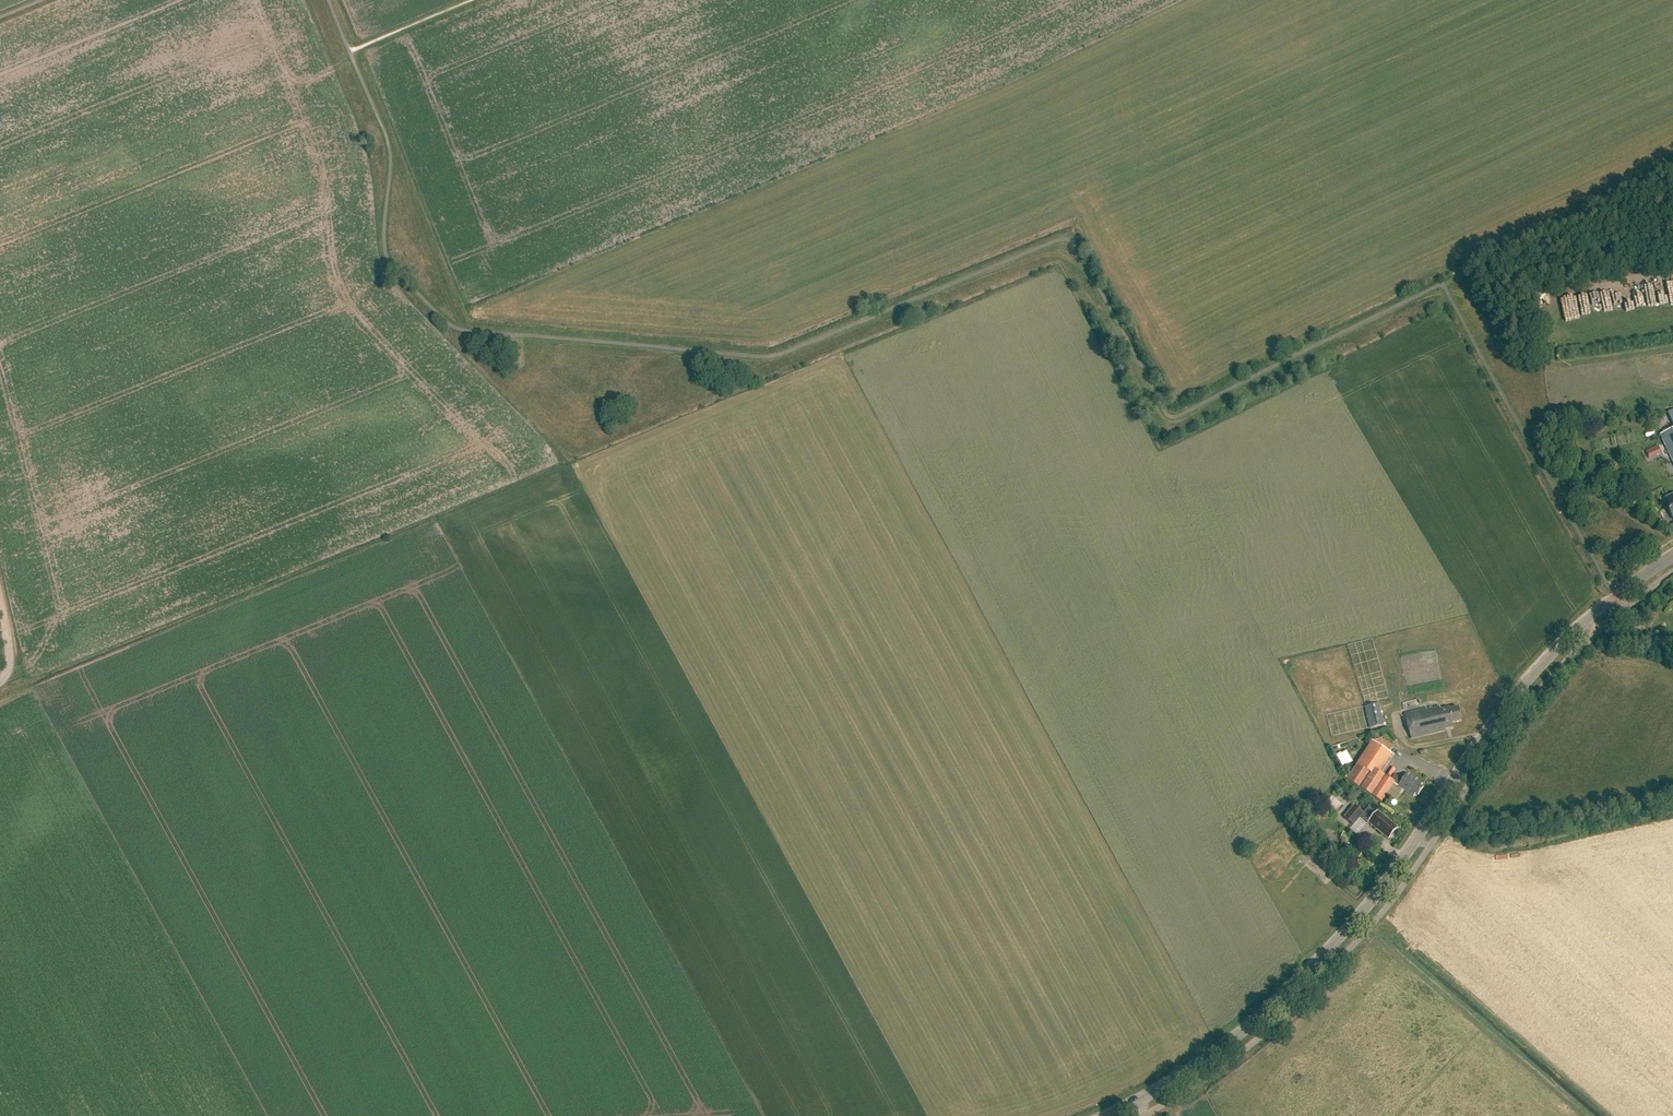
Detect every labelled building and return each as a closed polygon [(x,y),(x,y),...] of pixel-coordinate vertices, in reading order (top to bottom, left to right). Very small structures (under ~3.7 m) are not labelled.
[(1659,436),(1672,466),(1672,429),(1659,436)] [(1664,499),(1668,508),(1666,509),(1672,521),(1672,495),(1664,499)] [(1379,704),(1365,707),(1370,729),(1384,726),(1379,704)] [(1442,732),(1441,728),(1449,726),(1449,725),(1459,722),(1456,709),(1446,712),(1446,710),(1437,712),(1436,708),(1430,710),(1429,709),(1404,715),(1409,740),(1442,732)] [(1417,798),(1423,790),(1420,788),(1422,785),(1416,781),(1417,780),(1410,775),(1408,776),(1406,775),(1402,782),(1395,777),(1391,783),(1379,775),(1392,756),(1389,754),(1393,749),(1382,742),(1372,743),(1366,752),(1353,773),(1347,781),(1382,804),(1395,785),(1413,798),(1415,796),(1417,798)] [(1348,750),(1338,754),(1343,766),(1353,762),(1348,750)] [(1343,805),(1332,796),(1326,803),(1337,813),(1343,805)] [(1376,812),(1375,813),(1369,807),(1364,814),(1355,806),(1344,819),(1354,827),(1360,820),(1367,826),(1369,824),(1388,839),(1396,828),(1376,812)]
